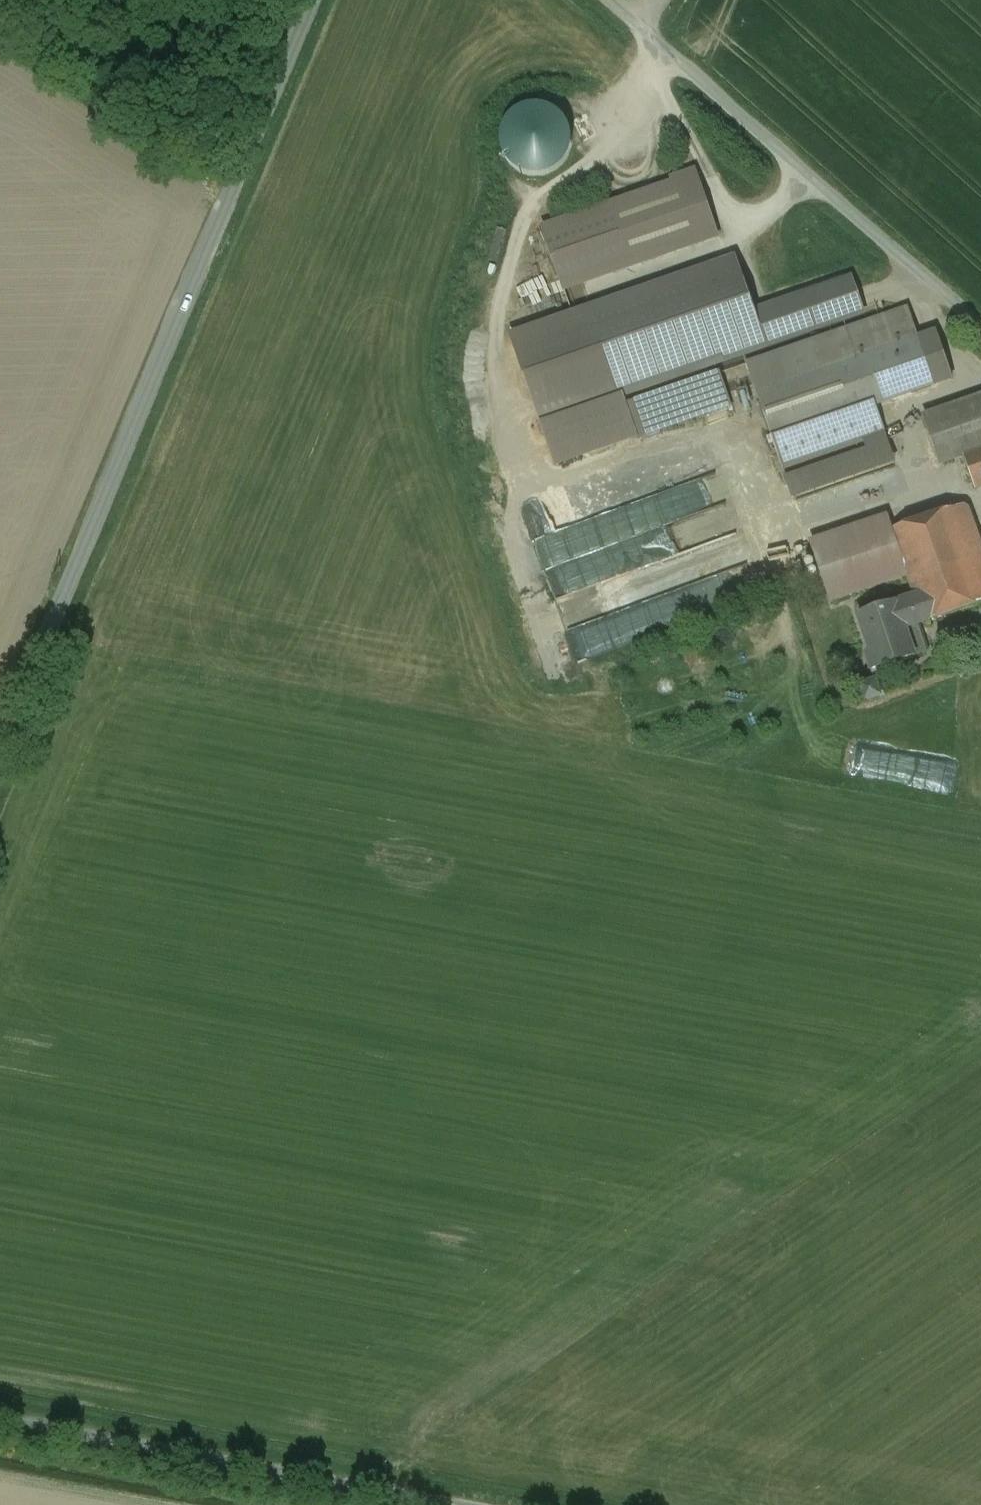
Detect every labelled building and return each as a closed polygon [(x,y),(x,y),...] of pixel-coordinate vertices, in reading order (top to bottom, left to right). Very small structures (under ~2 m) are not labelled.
[(588,162),(567,101),(511,120),(532,181),(588,162)] [(696,175),(543,229),(565,292),(718,238),(696,175)] [(736,261),(591,311),(623,400),(865,315),(852,277),(754,311),(736,261)] [(908,309),(748,364),(784,469),(864,441),(885,434),(875,405),(953,378),(936,332),(918,338),(908,309)] [(623,400),(591,311),(512,339),(557,465),(636,437),(623,400)] [(721,374),(627,407),(637,438),(732,405),(721,374)] [(924,417),(940,465),(964,457),(980,451),(980,397),(924,417)] [(866,449),(787,477),(795,499),(808,495),(895,465),(885,434),(864,441),(866,449)] [(964,457),(976,491),(980,489),(980,451),(964,457)] [(965,506),(893,532),(909,576),(916,598),(925,623),(980,603),(980,540),(970,510),(965,506)] [(888,516),(811,542),(831,603),(909,576),(893,532),(888,516)] [(925,623),(916,598),(859,617),(878,671),(915,658),(914,656),(928,651),(919,625),(925,623)]
